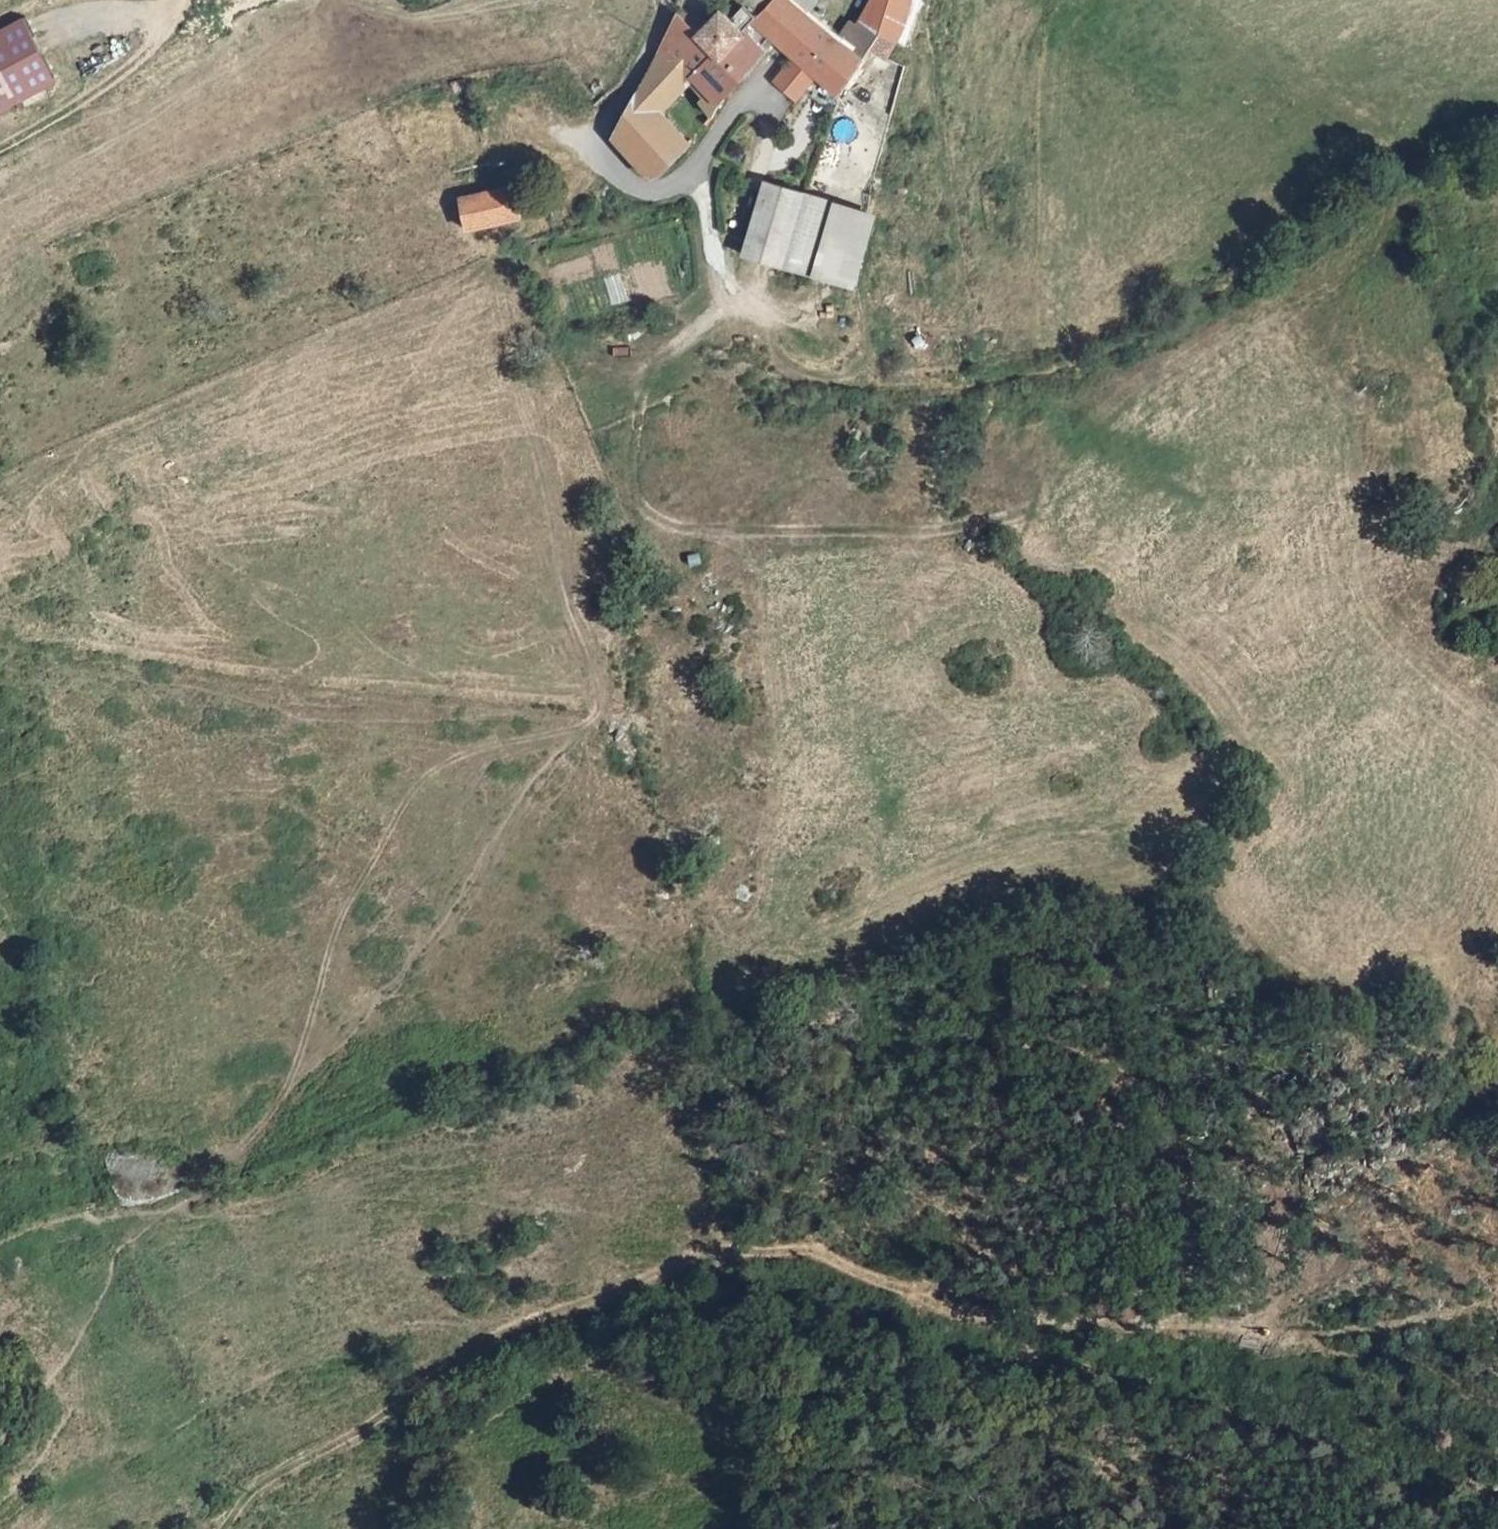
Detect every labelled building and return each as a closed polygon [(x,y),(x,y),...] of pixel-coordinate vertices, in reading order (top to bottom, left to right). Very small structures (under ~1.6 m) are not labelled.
[(747,17),(750,20),(772,40),(784,50),(819,26),(819,25),(805,15),(814,0),(769,0),(747,17)] [(879,28),(894,0),(870,0),(859,18),(879,28)] [(871,44),(887,57),(895,43),(907,16),(911,0),(894,0),(879,28),(871,44)] [(761,50),(735,27),(719,11),(697,36),(675,14),(659,44),(686,70),(706,90),(698,100),(709,117),(722,98),(761,50)] [(0,22),(0,107),(49,79),(12,15),(0,22)] [(819,26),(784,50),(792,57),(775,80),(795,99),(814,75),(838,92),(863,57),(819,25),(819,26)] [(657,113),(686,70),(659,44),(634,93),(610,137),(623,150),(657,113)] [(688,142),(657,113),(623,150),(646,175),(659,176),(688,142)] [(839,198),(809,190),(771,179),(748,254),(787,265),(818,274),(839,198)] [(468,230),(521,214),(513,183),(460,196),(468,230)] [(872,208),(839,198),(818,274),(850,284),(872,208)]
